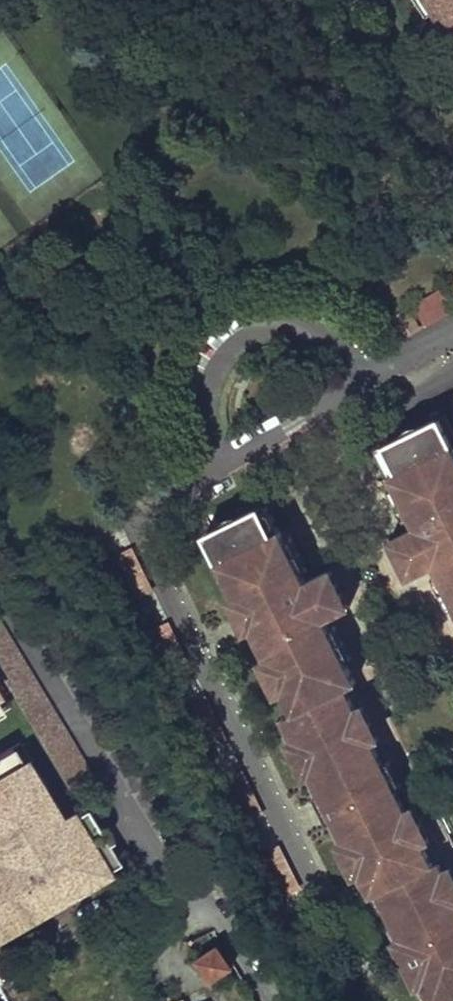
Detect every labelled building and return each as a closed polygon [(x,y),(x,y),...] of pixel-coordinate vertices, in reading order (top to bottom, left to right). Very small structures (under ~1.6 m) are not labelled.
[(452,40),(452,0),(427,0),(452,40)] [(441,284),(452,303),(452,276),(441,284)] [(451,306),(438,286),(408,305),(421,326),(451,306)] [(415,329),(402,309),(373,326),(386,347),(415,329)] [(444,417),(411,433),(382,447),(395,473),(387,477),(390,482),(407,516),(413,528),(395,537),(405,557),(414,577),(433,567),(435,571),(451,605),(452,608),(452,435),(444,417)] [(395,473),(382,447),(375,451),(387,477),(395,473)] [(407,516),(390,482),(383,486),(399,520),(407,516)] [(271,537),(279,534),(264,505),(257,509),(271,537)] [(257,509),(203,536),(234,597),(239,608),(249,628),(264,658),(282,693),(293,715),(281,721),(291,739),(308,773),(314,785),(320,799),(329,817),(346,851),(359,876),(369,897),(375,894),(384,912),(397,940),(410,964),(421,987),(428,1000),(452,1000),(452,894),(441,870),(438,864),(432,867),(420,843),(403,809),(391,784),(380,762),(369,741),(353,707),(344,689),(354,684),(342,659),(326,628),(323,621),(342,611),(323,574),(304,584),(298,572),(281,538),(279,534),(271,537),(257,509)] [(291,533),(281,538),(298,572),(308,567),(291,533)] [(152,590),(131,549),(107,561),(129,603),(152,590)] [(451,605),(435,571),(428,575),(444,608),(451,605)] [(239,608),(234,597),(224,602),(239,633),(249,628),(239,608)] [(188,664),(168,623),(144,634),(165,676),(188,664)] [(335,623),(326,628),(342,659),(350,655),(335,623)] [(91,783),(0,629),(0,682),(68,795),(91,783)] [(282,693),(264,658),(255,663),(272,698),(282,693)] [(363,702),(353,707),(369,741),(380,735),(363,702)] [(308,773),(291,739),(282,744),(298,778),(308,773)] [(56,893),(61,901),(113,868),(79,811),(61,821),(14,744),(0,752),(0,925),(56,893)] [(390,757),(380,762),(391,784),(401,779),(390,757)] [(320,799),(314,785),(304,790),(320,821),(329,817),(320,799)] [(413,804),(403,809),(420,843),(430,838),(413,804)] [(300,885),(280,844),(256,855),(277,897),(300,885)] [(359,876),(346,851),(337,856),(349,880),(359,876)] [(441,870),(452,894),(452,870),(451,865),(441,870)] [(375,894),(369,897),(377,915),(384,912),(375,894)] [(410,964),(397,940),(390,944),(414,990),(421,987),(410,964)] [(230,966),(214,945),(193,960),(208,982),(230,966)] [(0,970),(0,994),(11,987),(0,970)]
